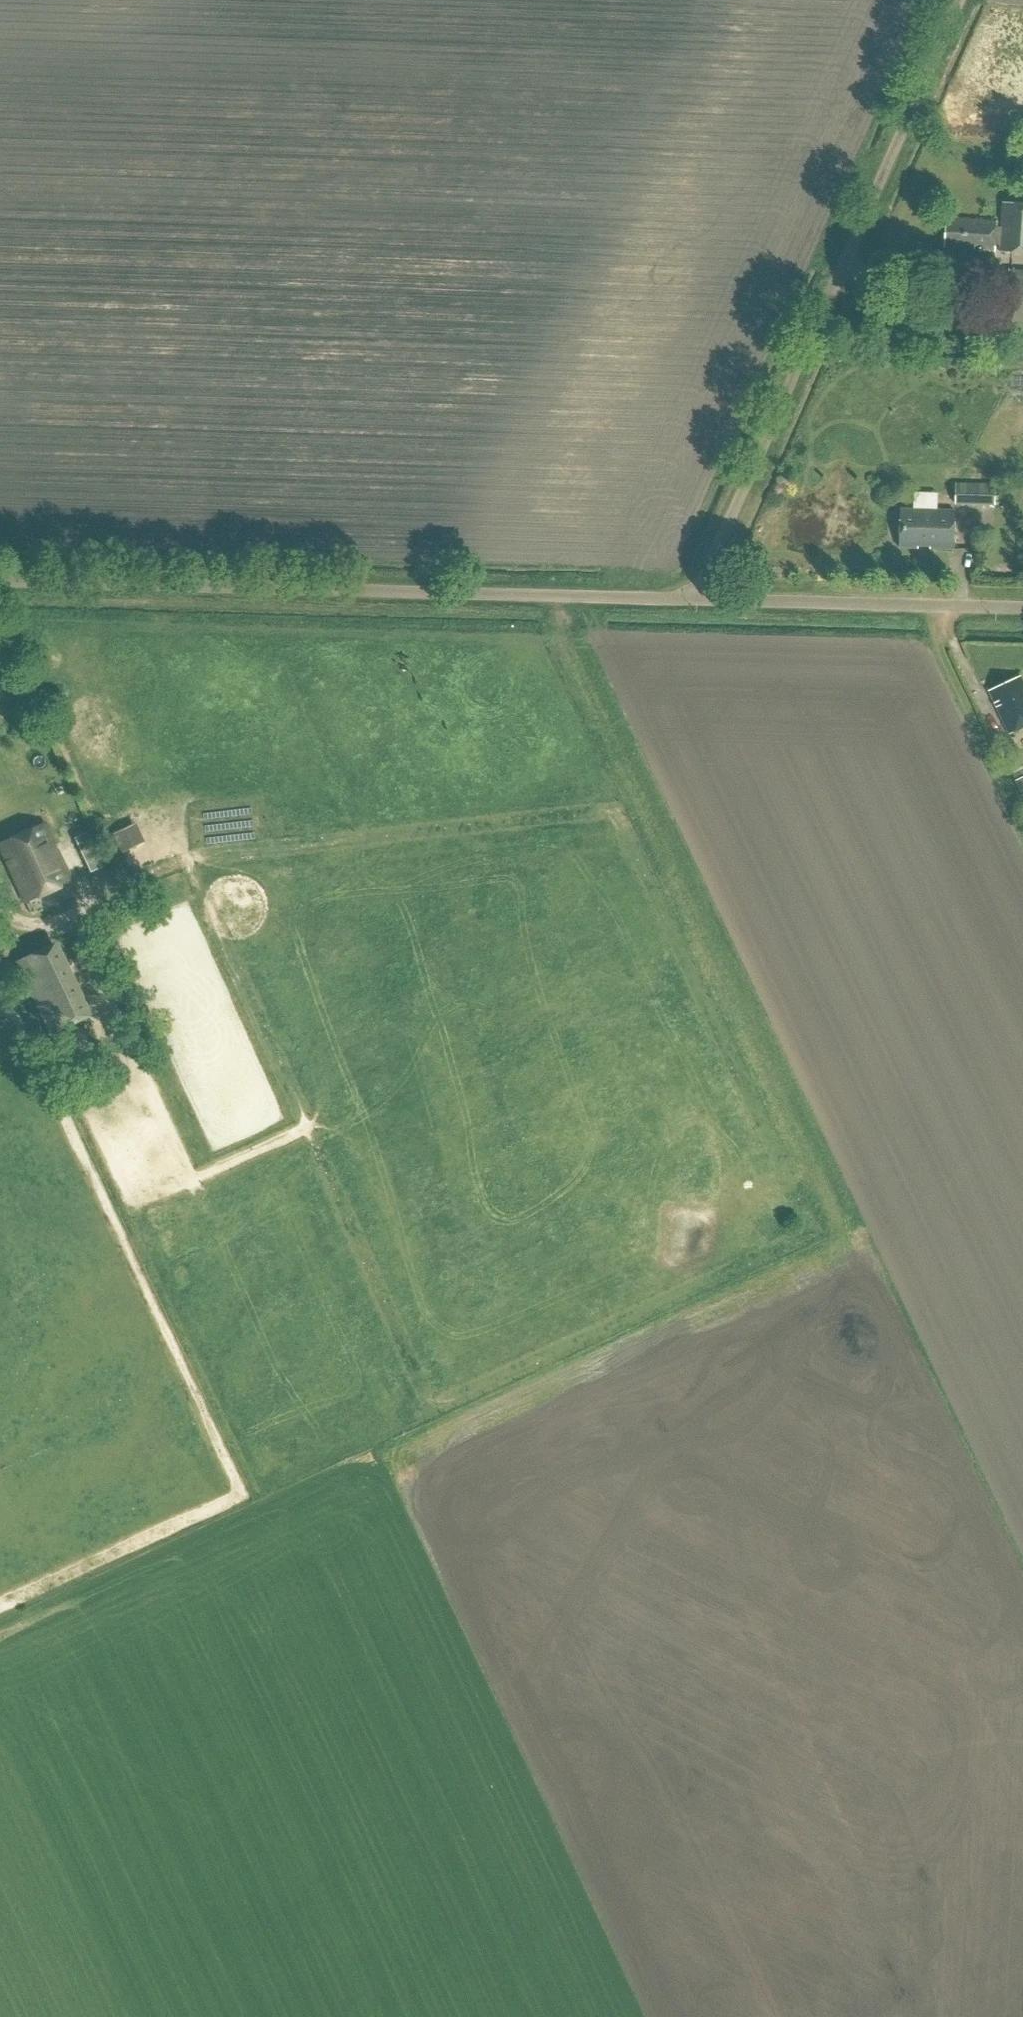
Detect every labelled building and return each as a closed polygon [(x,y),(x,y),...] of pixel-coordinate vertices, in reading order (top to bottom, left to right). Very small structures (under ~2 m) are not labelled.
[(1022,253),(1022,202),(1001,200),(997,251),(1022,253)] [(977,250),(977,252),(995,254),(997,223),(947,219),(945,247),(977,250)] [(1022,326),(1022,268),(1007,267),(1005,325),(1022,326)] [(997,504),(998,485),(955,485),(954,504),(997,504)] [(918,545),(919,540),(932,540),(931,549),(953,550),(954,513),(919,511),(918,514),(901,514),(900,544),(918,545)] [(970,646),(962,650),(972,669),(979,665),(970,646)] [(1018,679),(989,693),(1008,735),(1022,729),(1022,690),(1018,679)] [(119,824),(127,844),(148,836),(141,816),(119,824)] [(27,904),(70,884),(43,825),(0,845),(0,846),(27,904)] [(104,868),(88,833),(74,839),(90,874),(104,868)] [(54,939),(12,959),(47,1032),(88,1013),(54,939)]
